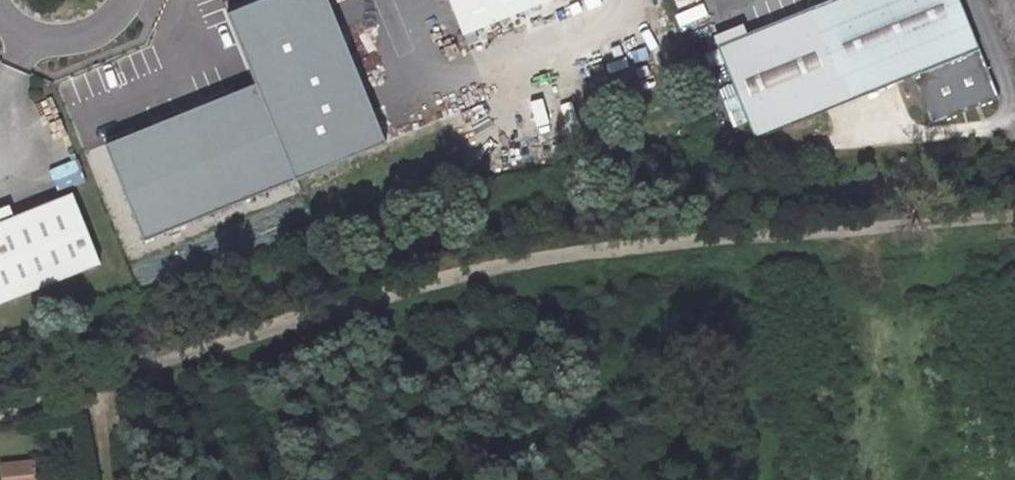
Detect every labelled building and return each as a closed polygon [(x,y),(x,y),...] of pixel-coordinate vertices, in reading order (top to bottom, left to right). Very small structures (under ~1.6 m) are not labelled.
[(100,137),(134,235),(378,151),(326,0),(242,0),(220,7),(248,87),(100,137)] [(464,34),(548,0),(450,0),(464,34)] [(718,45),(755,138),(912,75),(931,125),(999,97),(959,0),(829,0),(718,45)] [(736,25),(709,35),(712,43),(739,34),(736,25)] [(100,263),(72,193),(0,222),(0,303),(100,263)] [(17,462),(18,473),(1,475),(1,479),(36,479),(33,460),(17,462)] [(0,464),(0,468),(1,475),(18,473),(17,462),(0,464)]
